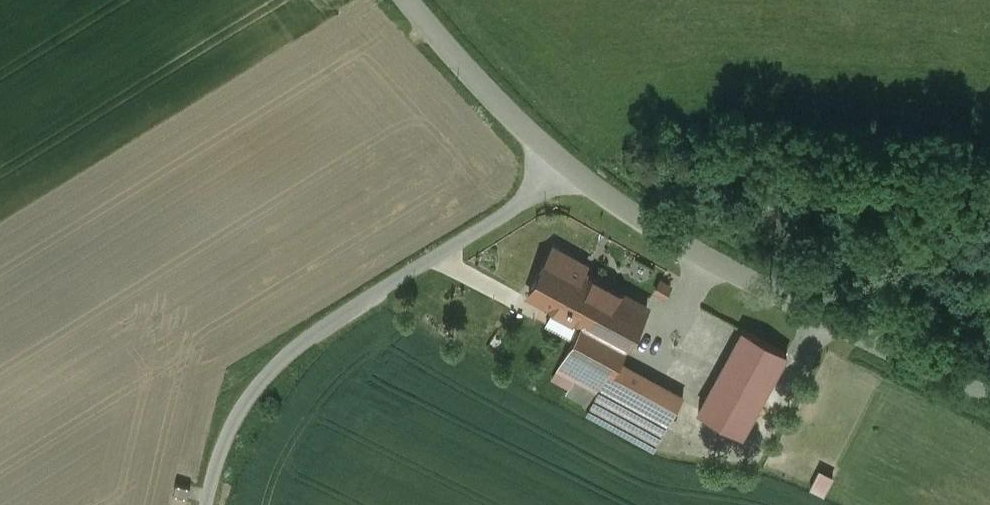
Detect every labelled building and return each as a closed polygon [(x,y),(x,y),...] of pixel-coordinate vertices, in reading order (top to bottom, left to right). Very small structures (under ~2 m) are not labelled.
[(575,256),(555,245),(529,292),(580,320),(601,280),(571,264),(575,256)] [(601,280),(580,320),(583,322),(558,368),(598,390),(587,411),(655,448),(666,428),(613,398),(630,367),(617,359),(647,305),(601,280)] [(743,329),(699,409),(743,433),(787,353),(743,329)] [(683,396),(630,367),(613,398),(666,428),(683,396)] [(833,494),(842,473),(826,466),(817,488),(833,494)] [(177,482),(175,493),(188,496),(191,485),(177,482)]
